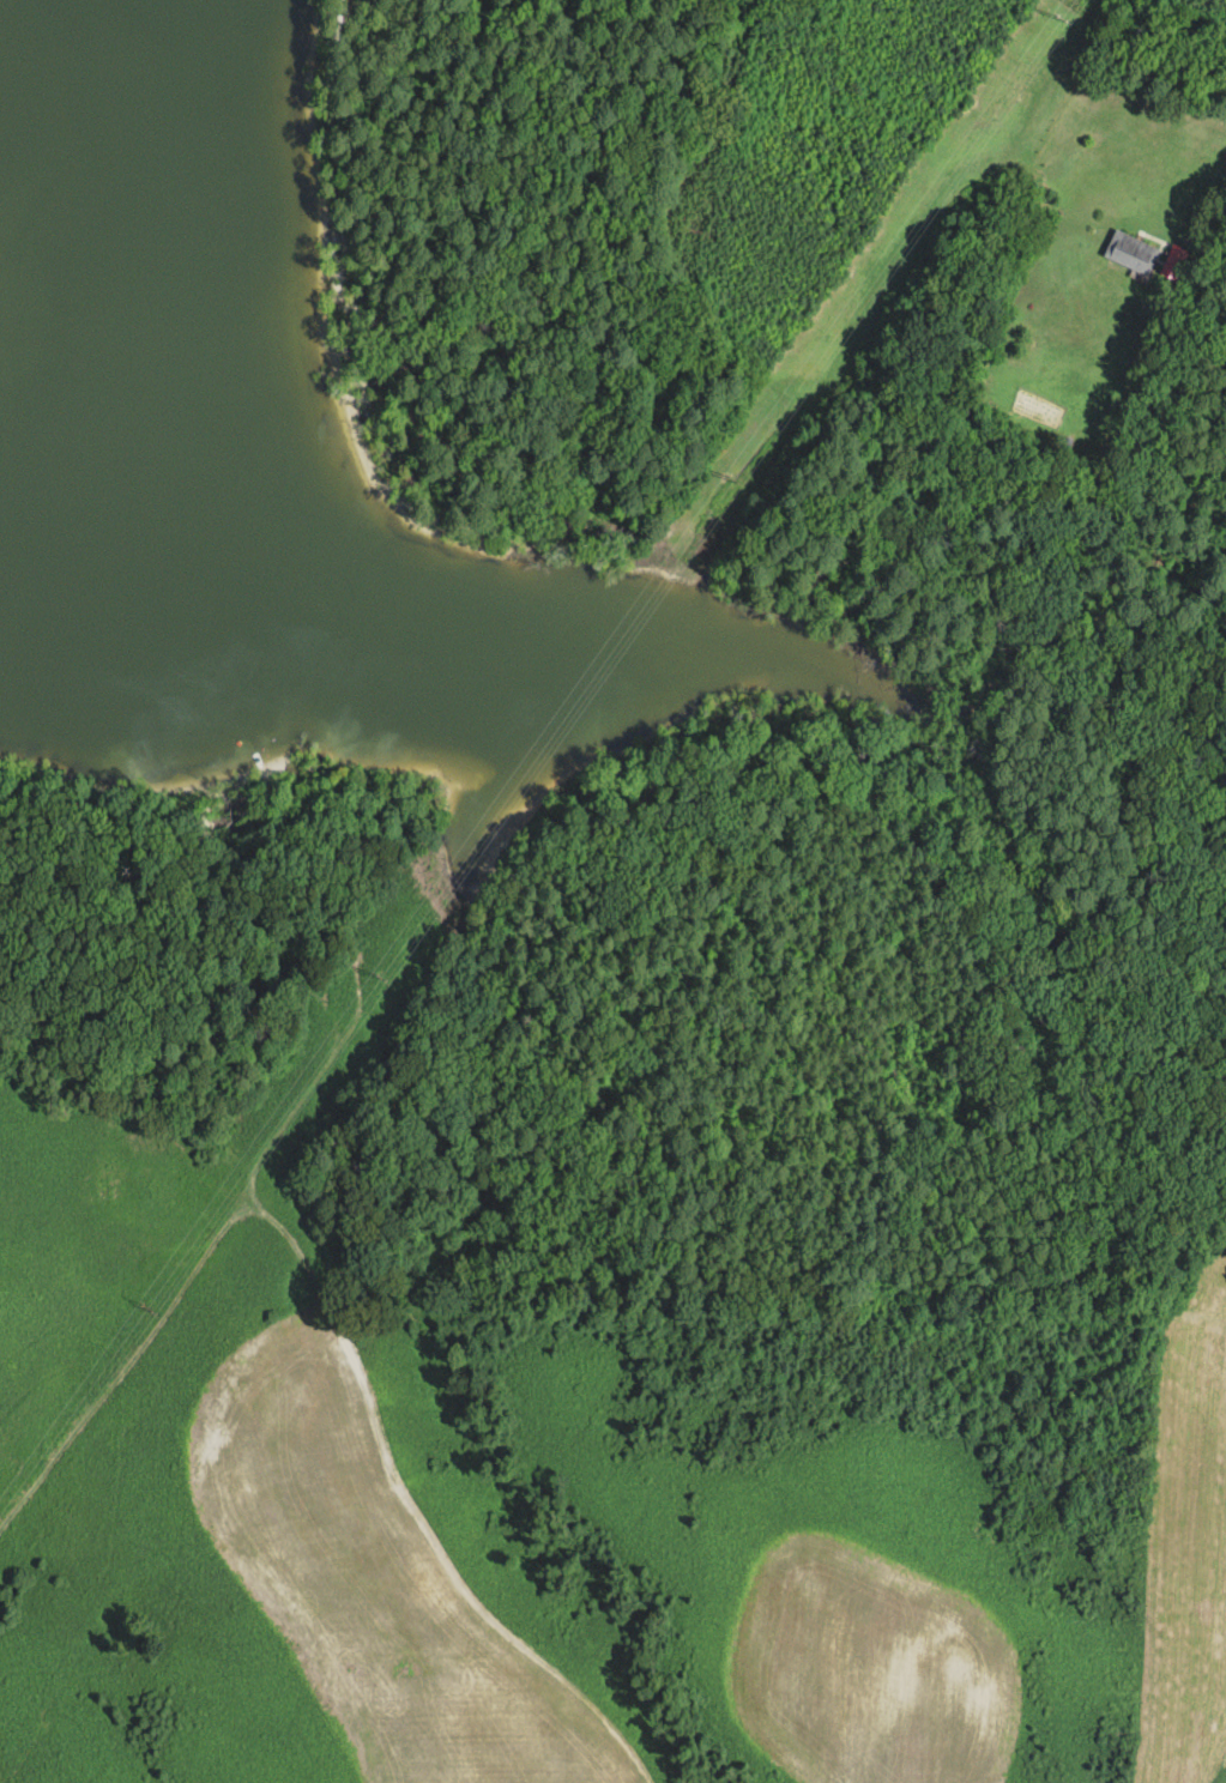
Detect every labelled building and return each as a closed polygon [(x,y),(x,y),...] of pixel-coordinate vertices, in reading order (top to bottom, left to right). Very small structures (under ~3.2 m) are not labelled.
[(1161,248),(1116,229),(1104,256),(1149,276),(1161,248)]
